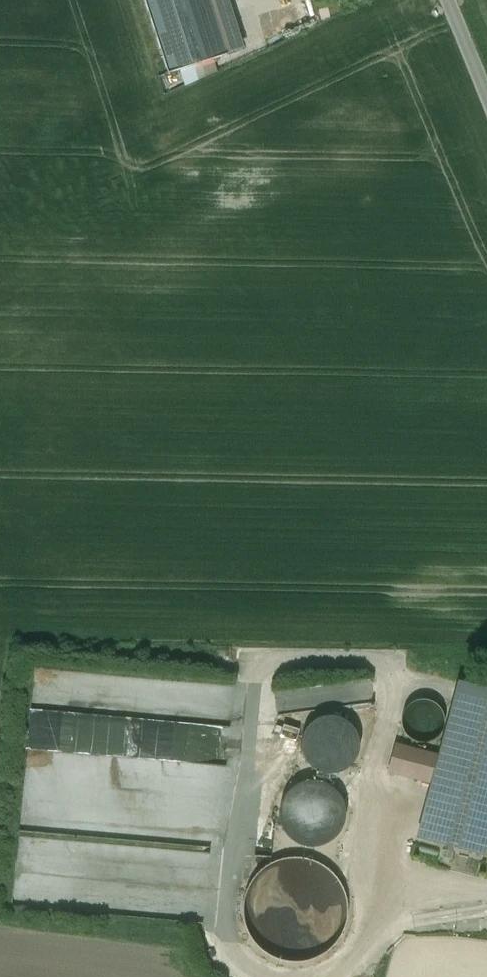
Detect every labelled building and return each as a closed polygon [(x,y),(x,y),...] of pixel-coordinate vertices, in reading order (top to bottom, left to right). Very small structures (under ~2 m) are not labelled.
[(210,0),(143,0),(167,75),(179,71),(191,67),(227,55),(218,27),(235,21),(232,11),(215,16),(210,0)] [(215,16),(232,11),(229,0),(210,0),(215,16)] [(235,21),(218,27),(227,55),(244,50),(235,21)] [(191,67),(179,71),(181,78),(193,74),(191,67)] [(43,682),(43,708),(57,708),(57,682),(43,682)] [(421,839),(483,855),(486,841),(486,691),(463,684),(421,839)] [(431,703),(426,701),(421,700),(416,701),(414,702),(410,704),(407,707),(404,710),(403,712),(402,714),(401,717),(400,719),(400,723),(401,727),(402,730),(403,733),(405,736),(408,739),(412,741),(415,743),(419,744),(422,744),(427,743),(431,742),(435,740),(437,737),(440,733),(442,730),(443,727),(443,724),(443,722),(443,719),(443,717),(442,715),(440,710),(437,707),(434,705),(431,703)] [(337,723),(332,722),(327,722),(321,723),(316,724),(313,727),(309,729),(306,732),(303,737),(301,741),(300,744),(300,748),(299,751),(300,755),(300,758),(301,760),(302,763),(304,767),(308,771),(310,774),(314,776),(317,778),(320,779),(325,780),(329,780),(335,780),(339,778),(343,776),(348,773),(351,770),(353,767),(355,764),(357,759),(358,755),(358,751),(358,747),(357,744),(356,741),(355,738),(353,735),(351,732),(348,729),(346,727),(343,725),(341,724),(337,723)] [(442,758),(395,745),(388,772),(435,784),(442,758)] [(318,787),(311,787),(305,787),(300,789),(295,791),(292,793),(289,796),(287,798),(285,800),(283,803),(281,806),(280,810),(280,812),(279,815),(279,820),(279,824),(279,827),(281,831),(282,833),(284,838),(287,842),(290,844),(292,846),(295,848),(299,850),(304,852),(312,853),(320,851),(325,850),(328,848),(331,846),(333,844),(335,842),(338,839),(340,836),(342,832),(343,829),(344,826),(344,823),(344,819),(344,814),(343,812),(342,808),(341,805),(338,801),(335,796),(331,793),(328,791),(325,790),(322,788),(318,787)] [(301,862),(294,861),(285,862),(280,864),(275,865),(271,867),(266,870),(261,874),(257,878),(253,882),(250,887),(247,893),(246,896),(244,901),(243,905),(243,910),(242,915),(243,919),(243,923),(244,928),(245,932),(247,935),(249,939),(251,944),(256,950),(261,954),(264,957),(268,959),(273,962),(279,965),(285,966),(292,967),(299,967),(306,966),(311,965),(315,963),(320,961),(323,959),(328,956),(332,952),(337,947),(341,941),(345,934),(346,929),(347,925),(348,921),(348,914),(348,907),(347,902),(346,898),(344,893),(342,889),(340,885),(336,881),(333,877),(328,872),(323,869),(317,866),(312,864),(307,863),(301,862)]
